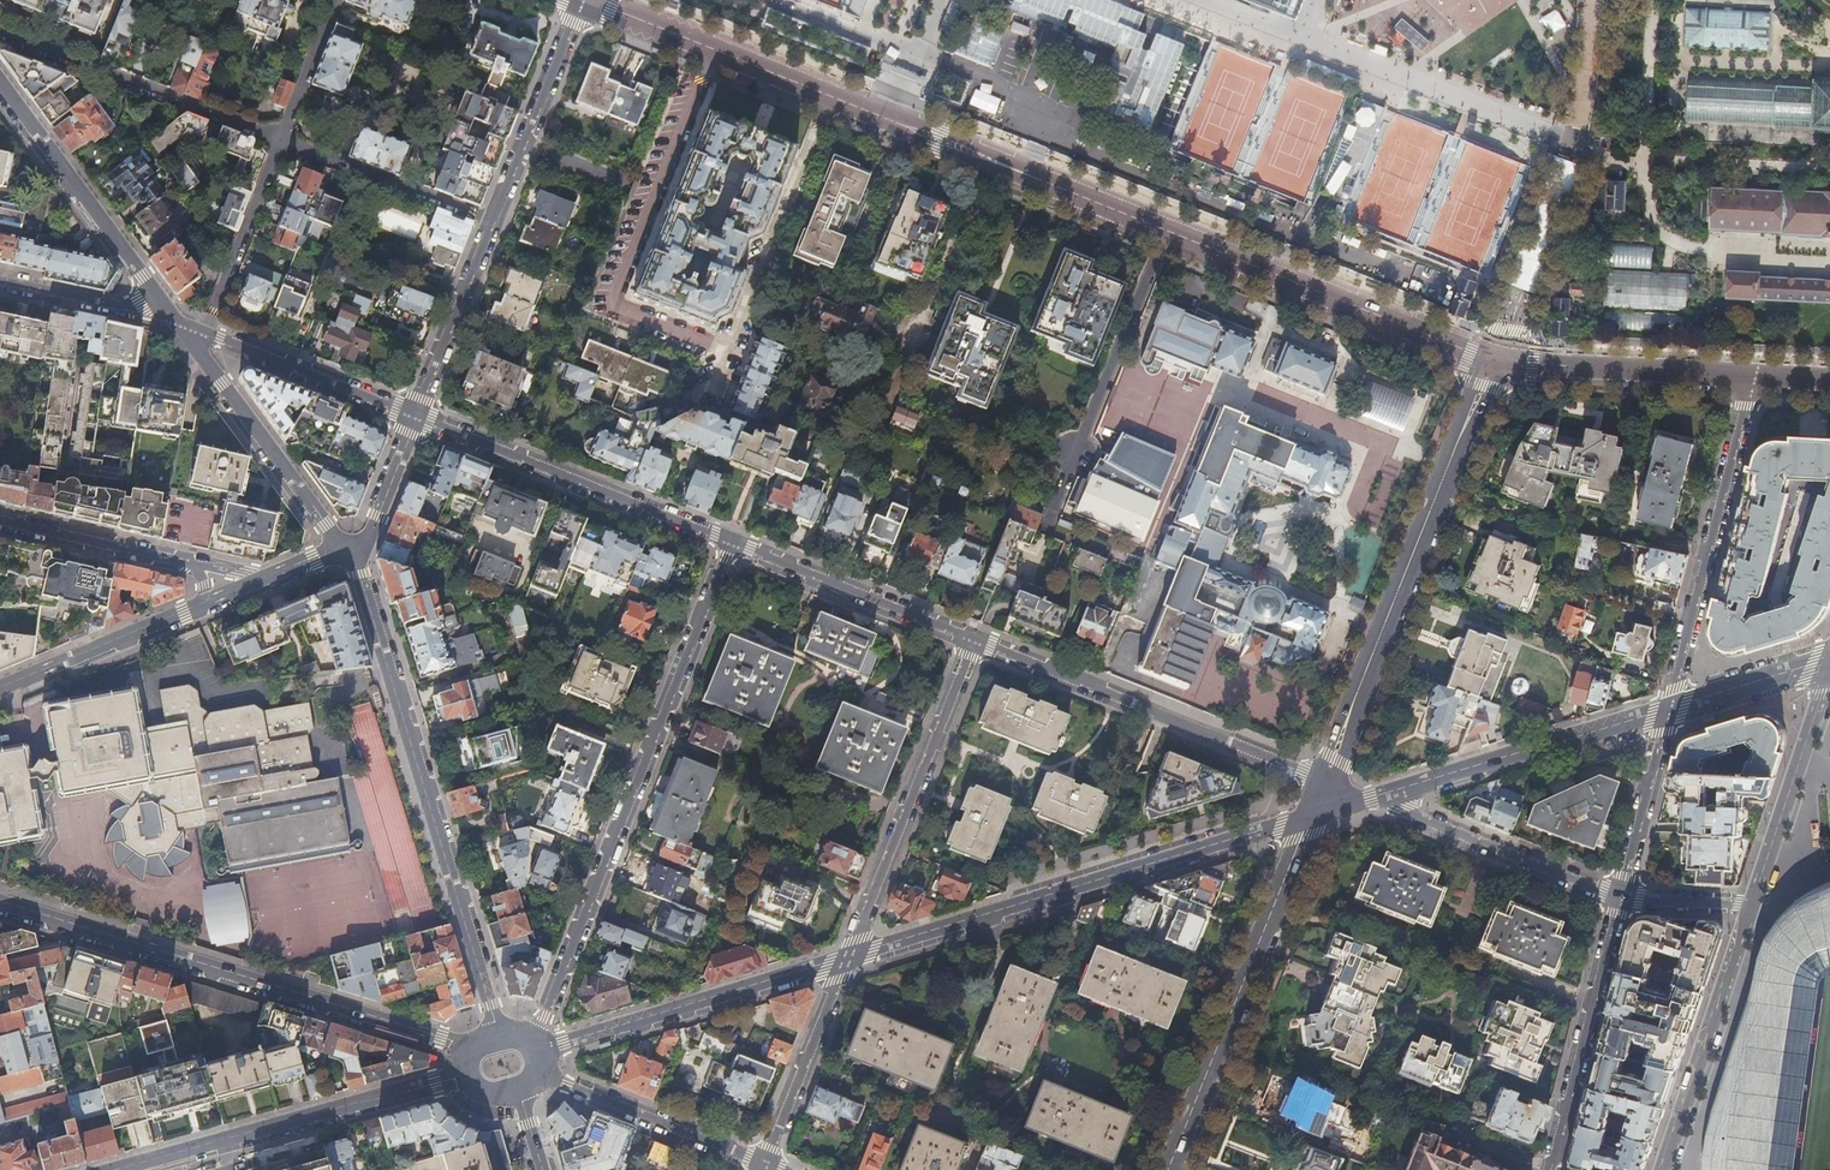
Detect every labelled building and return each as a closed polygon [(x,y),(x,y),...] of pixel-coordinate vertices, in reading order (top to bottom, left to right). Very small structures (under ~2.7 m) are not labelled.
[(8,2),(13,4),(64,24),(69,26),(97,37),(100,28),(97,26),(105,6),(109,8),(111,3),(109,3),(110,0),(4,0),(8,2)] [(99,62),(118,69),(141,12),(139,11),(142,4),(131,0),(125,0),(99,62)] [(236,20),(239,24),(240,23),(240,25),(244,27),(246,26),(250,26),(248,30),(265,37),(264,40),(275,44),(280,31),(277,30),(288,3),(280,0),(242,0),(236,13),(239,14),(236,20)] [(344,2),(367,11),(366,14),(380,20),(381,17),(406,27),(417,0),(345,0),(344,2)] [(859,19),(867,0),(841,0),(838,8),(817,0),(812,0),(859,19)] [(1285,20),(1293,0),(1236,0),(1285,20)] [(911,1),(909,6),(905,4),(900,23),(913,26),(919,3),(911,1)] [(59,27),(64,24),(13,4),(14,9),(59,27)] [(1683,47),(1769,51),(1770,11),(1684,7),(1683,47)] [(875,49),(773,8),(765,28),(867,68),(875,49)] [(321,60),(351,72),(361,48),(350,43),(354,32),(336,24),(330,37),(321,60)] [(95,41),(97,37),(69,26),(70,31),(95,41)] [(497,32),(482,26),(470,56),(493,65),(491,70),(492,74),(496,75),(500,73),(505,75),(506,71),(523,78),(535,47),(521,42),(518,44),(498,36),(497,32)] [(204,44),(204,43),(191,37),(169,89),(184,94),(204,44)] [(33,101),(64,77),(12,57),(14,57),(15,55),(16,54),(16,52),(16,50),(14,48),(0,43),(0,55),(10,69),(29,95),(33,101)] [(215,48),(204,44),(184,94),(203,102),(209,85),(205,83),(216,53),(215,48)] [(313,81),(312,86),(341,97),(351,72),(321,60),(313,81)] [(576,103),(607,115),(620,83),(622,79),(591,66),(576,103)] [(496,75),(492,74),(490,78),(502,82),(505,75),(500,73),(496,75)] [(1775,126),(1777,80),(1688,75),(1686,121),(1775,126)] [(64,77),(33,101),(44,116),(51,125),(70,110),(72,108),(61,94),(78,82),(64,77)] [(502,82),(490,78),(488,84),(485,85),(480,99),(488,103),(495,105),(504,109),(510,93),(500,89),(502,82)] [(1775,126),(1775,127),(1813,129),(1813,132),(1829,132),(1829,78),(1815,78),(1815,80),(1777,78),(1777,80),(1775,126)] [(284,109),(293,86),(283,82),(279,84),(273,102),(275,106),(284,109)] [(620,83),(607,115),(637,127),(651,91),(636,85),(634,89),(620,83)] [(98,89),(72,108),(70,110),(74,115),(55,130),(60,138),(71,152),(91,137),(93,141),(100,136),(102,139),(107,135),(105,131),(111,127),(99,110),(109,103),(98,89)] [(486,107),(488,103),(480,99),(465,93),(453,122),(470,128),(474,120),(480,123),(486,107)] [(1353,98),(1317,193),(1344,204),(1373,129),(1384,133),(1391,113),(1353,98)] [(486,107),(480,123),(490,127),(487,135),(505,142),(517,114),(504,109),(495,105),(493,110),(486,107)] [(208,122),(184,113),(147,141),(157,155),(177,140),(180,143),(184,140),(187,137),(188,135),(201,140),(208,122)] [(729,316),(746,274),(736,270),(746,244),(760,240),(776,201),(796,150),(796,149),(706,113),(694,143),(693,143),(688,156),(689,156),(675,191),(674,191),(664,217),(665,217),(650,253),(649,253),(644,266),(645,266),(633,296),(644,301),(644,302),(657,307),(658,306),(700,323),(699,324),(713,329),(716,322),(729,316)] [(453,122),(441,151),(448,153),(460,158),(465,159),(466,155),(470,157),(477,141),(467,137),(470,128),(459,124),(453,122)] [(304,130),(302,131),(307,137),(308,136),(309,137),(311,136),(312,137),(315,134),(314,133),(315,132),(309,124),(308,125),(307,124),(304,127),(304,128),(303,129),(304,130)] [(222,128),(214,125),(209,137),(210,137),(217,140),(222,128)] [(217,140),(210,137),(206,145),(240,158),(246,161),(255,140),(222,128),(217,140)] [(360,128),(348,158),(374,167),(385,137),(360,128)] [(505,142),(487,135),(483,143),(477,141),(470,157),(474,158),(472,162),(493,171),(505,142)] [(410,147),(385,137),(374,167),(399,176),(410,147)] [(2,188),(9,155),(0,153),(0,187),(2,188)] [(486,190),(493,171),(472,162),(470,167),(463,164),(465,159),(460,158),(448,153),(440,172),(486,190)] [(13,155),(9,155),(2,188),(6,189),(13,155)] [(149,178),(153,175),(145,165),(147,163),(142,156),(140,158),(140,157),(126,168),(124,165),(108,178),(116,188),(121,185),(128,194),(149,178)] [(246,161),(240,158),(233,175),(240,177),(246,161)] [(833,162),(797,252),(833,266),(844,238),(836,235),(849,201),(857,205),(869,177),(833,162)] [(183,163),(170,172),(179,185),(185,193),(198,183),(183,163)] [(301,169),(292,190),(321,202),(324,193),(316,190),(321,177),(301,169)] [(482,198),(486,190),(440,172),(433,190),(479,207),(482,198)] [(277,174),(273,183),(289,189),(292,181),(277,174)] [(229,185),(234,187),(251,194),(255,183),(240,177),(233,175),(229,185)] [(154,186),(149,178),(128,194),(135,204),(138,202),(141,207),(145,204),(149,208),(157,201),(163,197),(158,191),(161,189),(157,184),(154,186)] [(1625,184),(1608,183),(1607,208),(1624,208),(1625,184)] [(230,188),(216,224),(236,232),(251,194),(234,187),(234,190),(230,188)] [(1712,228),(1781,232),(1781,233),(1829,236),(1829,194),(1713,188),(1712,228)] [(285,209),(306,218),(309,209),(313,210),(317,212),(321,202),(292,190),(285,209)] [(307,238),(306,240),(315,244),(323,224),(331,228),(343,198),(325,191),(324,193),(321,202),(317,212),(315,216),(313,221),(310,228),(307,238)] [(877,258),(876,260),(878,260),(877,262),(879,262),(879,261),(887,264),(887,265),(888,266),(889,265),(895,267),(894,268),(896,269),(896,268),(902,270),(901,271),(903,272),(903,270),(909,273),(909,274),(911,275),(911,274),(918,276),(918,278),(919,278),(920,277),(921,278),(922,276),(920,276),(923,270),(924,270),(925,269),(923,268),(926,260),(928,261),(929,259),(927,258),(930,252),(931,252),(932,251),(930,250),(933,244),(934,245),(935,243),(933,243),(935,238),(939,239),(940,235),(937,233),(939,228),(941,228),(941,227),(940,226),(941,223),(943,223),(943,222),(942,221),(946,211),(947,212),(948,210),(946,210),(947,208),(945,207),(945,209),(936,205),(936,204),(934,203),(934,204),(919,198),(919,197),(918,196),(917,197),(908,194),(909,192),(907,192),(907,193),(905,193),(904,195),(906,195),(901,206),(900,205),(899,207),(901,207),(899,212),(898,211),(897,213),(898,214),(896,219),(893,218),(893,220),(894,220),(892,227),(890,226),(889,228),(891,228),(889,234),(887,233),(887,235),(888,235),(885,242),(884,241),(883,243),(885,243),(882,251),(880,251),(880,252),(881,253),(879,259),(877,258)] [(539,209),(534,219),(564,231),(574,207),(540,193),(534,207),(539,209)] [(1706,200),(1697,200),(1697,216),(1705,216),(1706,200)] [(157,201),(149,208),(147,209),(136,218),(162,251),(172,242),(182,234),(157,201)] [(12,265),(19,239),(20,239),(22,232),(24,222),(28,209),(0,203),(0,262),(12,265)] [(278,227),(299,235),(301,236),(305,226),(310,228),(313,221),(306,218),(285,209),(282,217),(278,227)] [(472,222),(436,209),(429,228),(434,230),(429,244),(436,247),(431,260),(434,261),(433,264),(443,268),(444,265),(454,269),(472,222)] [(564,231),(534,219),(530,230),(526,228),(520,242),(553,255),(564,231)] [(272,243),(292,251),(299,235),(278,227),(272,243)] [(19,239),(12,265),(32,270),(45,272),(50,248),(52,238),(22,232),(20,239),(19,239)] [(328,239),(324,248),(330,250),(336,236),(345,240),(345,239),(331,234),(328,239)] [(336,236),(330,250),(339,254),(345,240),(336,236)] [(92,242),(91,239),(79,248),(77,254),(50,248),(45,272),(43,280),(76,286),(104,292),(110,283),(116,274),(106,261),(81,255),(82,250),(92,242)] [(172,242),(162,251),(150,260),(166,282),(177,297),(177,296),(183,304),(196,293),(191,285),(199,278),(194,271),(196,270),(179,247),(177,248),(172,242)] [(191,256),(196,252),(189,243),(184,247),(191,256)] [(1650,268),(1651,245),(1603,243),(1602,266),(1650,268)] [(1062,250),(1029,331),(1064,345),(1060,354),(1092,367),(1125,287),(1089,272),(1093,262),(1062,250)] [(335,266),(336,262),(326,258),(320,275),(330,279),(335,266)] [(373,281),(335,266),(330,279),(328,284),(349,293),(350,294),(371,302),(373,297),(380,281),(374,279),(373,281)] [(266,299),(275,303),(285,278),(267,271),(266,273),(252,268),(240,296),(242,297),(263,305),(264,306),(266,299)] [(292,272),(288,270),(285,278),(275,303),(273,308),(297,318),(310,286),(289,278),(292,272)] [(508,286),(504,296),(532,308),(542,283),(509,270),(503,284),(508,286)] [(1728,298),(1759,300),(1759,298),(1822,302),(1822,303),(1829,303),(1829,281),(1760,278),(1760,273),(1729,271),(1728,298)] [(1689,288),(1690,277),(1664,275),(1656,275),(1598,272),(1596,311),(1599,311),(1681,315),(1681,312),(1695,312),(1698,312),(1699,299),(1700,299),(1701,291),(1699,291),(1686,291),(1687,287),(1689,288)] [(1479,282),(1463,276),(1450,311),(1466,317),(1479,282)] [(395,286),(380,281),(373,297),(388,302),(395,286)] [(395,286),(388,302),(383,315),(399,321),(402,313),(408,315),(423,321),(432,300),(395,286)] [(350,294),(349,293),(343,307),(342,306),(335,324),(329,322),(321,340),(332,345),(332,346),(333,349),(334,349),(332,354),(340,358),(352,362),(357,349),(364,351),(370,337),(352,330),(356,318),(363,321),(371,302),(350,294)] [(957,293),(923,374),(958,388),(954,398),(985,410),(1018,329),(983,315),(987,305),(957,293)] [(836,306),(808,295),(806,298),(815,301),(808,318),(818,322),(817,325),(821,326),(822,329),(829,332),(831,331),(849,338),(850,337),(857,340),(859,343),(865,341),(863,337),(875,309),(840,295),(836,306)] [(532,308),(504,296),(500,306),(495,304),(490,318),(523,332),(533,308),(532,308)] [(263,305),(242,297),(240,302),(241,305),(242,308),(254,312),(258,312),(261,310),(263,305)] [(1570,299),(1555,299),(1553,334),(1556,334),(1556,337),(1566,337),(1566,335),(1569,335),(1570,299)] [(427,322),(435,302),(432,300),(423,321),(427,322)] [(1212,322),(1209,324),(1162,305),(1140,360),(1139,362),(1140,364),(1141,366),(1144,368),(1147,368),(1150,367),(1151,366),(1156,353),(1207,373),(1209,367),(1239,379),(1254,342),(1223,330),(1222,333),(1221,331),(1221,329),(1218,328),(1218,325),(1215,322),(1212,322)] [(50,311),(48,323),(40,376),(40,378),(51,380),(49,398),(37,397),(35,412),(47,414),(44,432),(33,431),(30,449),(42,451),(40,469),(57,471),(65,407),(66,407),(69,392),(69,388),(73,362),(74,358),(77,339),(72,338),(76,316),(58,313),(50,311)] [(40,359),(37,375),(36,375),(35,377),(40,378),(40,376),(48,323),(0,313),(0,350),(40,359)] [(402,313),(399,321),(404,323),(408,315),(402,313)] [(1681,316),(1599,313),(1598,334),(1694,338),(1695,317),(1681,316)] [(90,317),(76,314),(76,316),(72,338),(77,339),(89,342),(87,353),(100,356),(105,323),(106,323),(106,320),(90,317)] [(125,328),(106,323),(105,323),(100,356),(100,360),(106,361),(106,362),(120,364),(120,366),(121,366),(117,400),(101,397),(99,406),(97,421),(136,426),(140,401),(141,394),(138,394),(128,392),(130,375),(133,376),(134,368),(135,368),(139,333),(137,333),(137,330),(125,328)] [(751,353),(748,362),(776,373),(785,349),(757,338),(751,353)] [(1279,339),(1277,344),(1273,355),(1280,357),(1277,363),(1268,359),(1264,371),(1273,375),(1272,376),(1324,397),(1337,366),(1286,346),(1288,342),(1279,339)] [(600,366),(597,377),(620,387),(630,360),(616,354),(617,352),(610,349),(609,352),(589,343),(582,359),(587,361),(587,362),(595,365),(595,364),(600,366)] [(422,350),(410,345),(406,355),(418,360),(422,350)] [(476,352),(470,367),(464,384),(458,398),(506,418),(518,390),(514,388),(520,373),(524,374),(525,372),(476,352)] [(332,354),(329,363),(337,366),(340,358),(332,354)] [(84,375),(82,375),(80,387),(82,387),(75,433),(72,433),(70,445),(74,445),(72,457),(80,458),(77,474),(84,475),(87,453),(92,454),(93,448),(83,446),(86,427),(96,429),(96,426),(97,421),(99,406),(89,405),(92,386),(102,388),(106,362),(106,361),(100,360),(99,365),(86,363),(84,375)] [(673,377),(630,360),(620,387),(619,389),(620,391),(622,392),(624,394),(625,394),(627,395),(629,395),(631,396),(633,395),(634,392),(645,397),(648,392),(657,395),(659,396),(661,396),(663,396),(665,394),(666,393),(673,377)] [(743,375),(738,386),(766,397),(776,373),(748,362),(743,375)] [(597,377),(562,363),(559,370),(564,372),(560,381),(576,388),(571,400),(585,406),(588,399),(597,377)] [(257,405),(283,442),(289,432),(292,429),(285,420),(290,416),(285,410),(286,407),(287,408),(295,411),(297,406),(304,409),(313,395),(287,384),(248,369),(239,381),(257,405)] [(799,405),(812,410),(823,415),(835,386),(810,377),(799,405)] [(1415,401),(1367,382),(1355,415),(1402,433),(1415,401)] [(735,395),(729,410),(756,421),(766,397),(738,386),(735,395)] [(136,426),(135,431),(178,439),(185,397),(163,394),(156,392),(150,391),(143,390),(142,390),(141,394),(140,401),(136,426)] [(292,429),(289,432),(295,435),(297,443),(299,443),(314,450),(314,449),(327,454),(344,416),(347,409),(331,402),(313,395),(304,409),(292,429)] [(922,408),(900,399),(891,420),(903,425),(913,429),(918,417),(922,408)] [(655,432),(681,418),(674,405),(636,415),(637,422),(628,443),(620,440),(620,439),(599,430),(595,440),(593,440),(590,440),(588,441),(586,442),(585,444),(584,446),(584,448),(584,450),(585,452),(587,454),(589,455),(588,456),(600,461),(599,462),(627,474),(624,481),(632,484),(647,449),(654,431),(655,432)] [(65,407),(57,471),(58,463),(59,458),(63,427),(64,423),(66,407),(65,407)] [(1191,560),(1202,530),(1226,539),(1228,540),(1233,534),(1235,531),(1235,528),(1235,526),(1236,523),(1236,522),(1236,520),(1235,519),(1234,518),(1232,517),(1238,500),(1240,501),(1241,497),(1240,496),(1242,490),(1244,491),(1245,487),(1244,486),(1248,475),(1254,478),(1252,482),(1274,491),(1276,486),(1277,487),(1280,479),(1302,488),(1306,496),(1315,500),(1322,496),(1334,501),(1339,498),(1349,475),(1347,470),(1335,465),(1332,457),(1323,453),(1316,457),(1237,425),(1240,417),(1221,409),(1194,474),(1193,474),(1184,498),(1177,495),(1169,509),(1177,514),(1174,524),(1179,526),(1192,531),(1190,535),(1177,530),(1169,527),(1154,563),(1183,575),(1169,610),(1166,608),(1143,665),(1140,664),(1138,669),(1141,670),(1141,671),(1186,690),(1212,628),(1216,629),(1215,631),(1228,636),(1230,632),(1233,631),(1249,637),(1240,658),(1255,664),(1254,667),(1255,669),(1261,671),(1264,670),(1267,663),(1271,661),(1286,667),(1288,667),(1290,667),(1292,666),(1293,664),(1293,661),(1293,659),(1291,657),(1309,664),(1318,642),(1329,616),(1291,601),(1290,602),(1286,603),(1285,601),(1283,601),(1281,598),(1278,594),(1279,593),(1277,591),(1276,593),(1272,591),(1268,590),(1268,588),(1266,588),(1266,590),(1261,590),(1257,591),(1256,589),(1254,590),(1252,587),(1252,586),(1214,570),(1191,560)] [(681,418),(655,432),(666,436),(666,438),(677,442),(678,440),(706,450),(705,453),(716,457),(717,456),(730,461),(740,436),(744,425),(731,420),(728,427),(717,423),(718,421),(717,419),(705,415),(703,416),(702,417),(691,413),(681,418)] [(367,426),(344,416),(327,454),(336,458),(340,450),(341,449),(346,451),(352,449),(357,451),(361,441),(367,426)] [(1351,420),(1344,438),(1392,457),(1398,439),(1351,420)] [(136,426),(97,421),(96,426),(135,431),(136,426)] [(1528,442),(1507,495),(1532,504),(1533,501),(1546,506),(1554,485),(1545,481),(1548,472),(1581,479),(1577,496),(1601,501),(1603,491),(1610,493),(1619,450),(1612,449),(1614,439),(1590,434),(1586,452),(1548,444),(1551,429),(1528,425),(1535,432),(1533,433),(1530,442),(1528,442)] [(377,430),(367,426),(361,441),(357,451),(378,460),(387,437),(380,434),(377,430)] [(740,436),(730,461),(729,464),(768,479),(769,476),(771,477),(773,473),(798,483),(802,475),(804,470),(784,462),(794,436),(774,428),(770,439),(752,432),(749,439),(740,436)] [(1122,435),(1120,434),(1105,462),(1128,475),(1143,448),(1122,436),(1122,435)] [(1650,479),(1639,522),(1672,530),(1688,469),(1690,469),(1693,456),(1692,456),(1694,446),(1660,437),(1653,466),(1651,466),(1648,479),(1650,479)] [(1791,439),(1791,440),(1779,440),(1775,440),(1771,441),(1767,442),(1763,444),(1760,446),(1757,449),(1755,453),(1753,457),(1751,461),(1750,468),(1748,468),(1743,487),(1745,487),(1739,508),(1738,508),(1734,522),(1730,538),(1732,538),(1726,560),(1725,560),(1717,589),(1718,590),(1715,600),(1714,600),(1709,619),(1710,619),(1708,630),(1708,634),(1709,639),(1710,643),(1712,647),(1715,650),(1719,653),(1723,655),(1727,657),(1731,657),(1736,657),(1740,656),(1748,654),(1748,655),(1777,646),(1802,638),(1802,637),(1807,634),(1815,630),(1823,622),(1824,619),(1829,610),(1829,489),(1827,499),(1820,497),(1801,556),(1804,557),(1792,594),(1798,596),(1797,600),(1795,600),(1794,601),(1792,603),(1792,605),(1792,607),(1782,609),(1779,601),(1779,598),(1780,594),(1808,496),(1799,493),(1770,593),(1769,596),(1770,602),(1773,612),(1752,619),(1747,624),(1742,619),(1746,615),(1752,593),(1759,595),(1762,584),(1765,585),(1787,495),(1783,494),(1785,483),(1785,482),(1789,478),(1827,480),(1829,478),(1829,479),(1829,441),(1791,439)] [(297,443),(286,445),(293,455),(311,457),(314,450),(299,443),(297,443)] [(435,466),(440,468),(456,475),(463,455),(453,451),(443,447),(435,466)] [(278,535),(274,534),(279,516),(234,505),(237,496),(243,498),(248,477),(245,476),(249,460),(199,448),(190,487),(208,492),(209,489),(227,494),(225,503),(224,502),(219,526),(213,525),(207,549),(223,553),(227,554),(235,555),(255,558),(263,559),(263,558),(264,558),(265,552),(273,554),(278,535)] [(671,458),(647,449),(632,484),(646,490),(656,494),(671,458)] [(87,453),(84,475),(127,483),(127,481),(128,472),(130,460),(121,459),(119,468),(101,465),(102,456),(92,454),(87,453)] [(456,498),(476,505),(476,504),(485,481),(491,466),(479,462),(463,455),(456,475),(449,491),(458,494),(456,498)] [(1086,482),(1076,478),(1065,507),(1074,511),(1073,514),(1099,524),(1115,531),(1143,542),(1159,502),(1157,501),(1161,492),(1128,475),(1105,462),(1099,458),(1097,463),(1096,467),(1092,475),(1089,474),(1086,482)] [(330,486),(335,474),(306,462),(301,465),(321,494),(325,484),(330,486)] [(57,471),(40,469),(28,467),(27,473),(23,507),(39,511),(51,513),(55,483),(55,480),(50,479),(48,487),(42,486),(41,488),(37,488),(40,473),(56,476),(57,471)] [(8,504),(23,507),(27,473),(26,472),(25,475),(10,472),(10,471),(9,469),(7,468),(6,468),(4,468),(3,469),(2,471),(0,470),(0,502),(8,504)] [(411,474),(407,483),(428,491),(446,499),(449,491),(456,475),(440,468),(432,486),(427,484),(428,481),(411,474)] [(709,515),(723,479),(698,469),(684,505),(697,510),(709,515)] [(858,477),(843,470),(839,479),(855,486),(858,477)] [(348,475),(347,479),(358,484),(360,479),(359,477),(358,475),(353,473),(351,473),(348,475)] [(928,485),(932,475),(928,473),(923,484),(927,486),(928,485)] [(347,479),(335,474),(330,486),(325,484),(321,494),(326,500),(332,509),(336,506),(347,479)] [(798,483),(802,486),(800,490),(790,515),(809,523),(814,525),(825,496),(820,494),(825,484),(802,475),(798,483)] [(966,500),(971,490),(932,475),(928,485),(939,489),(936,496),(954,503),(956,496),(966,500)] [(51,513),(58,515),(58,517),(65,518),(74,520),(74,519),(78,519),(82,487),(78,487),(78,484),(77,481),(75,479),(72,478),(69,478),(66,479),(64,481),(63,484),(55,483),(51,513)] [(358,484),(347,479),(336,506),(346,509),(350,508),(357,510),(366,488),(358,484)] [(790,515),(800,490),(776,480),(766,505),(790,515)] [(546,505),(485,481),(476,504),(485,508),(481,518),(495,523),(494,528),(493,530),(494,532),(495,534),(497,535),(499,536),(501,536),(503,536),(505,535),(507,533),(509,528),(533,538),(546,505)] [(407,483),(396,511),(417,520),(428,491),(407,483)] [(897,492),(882,486),(878,496),(893,501),(897,492)] [(125,494),(82,487),(78,519),(97,524),(96,525),(111,529),(112,527),(119,529),(125,497),(125,494)] [(158,539),(159,538),(160,539),(166,506),(159,505),(162,495),(152,493),(151,492),(132,488),(130,498),(125,497),(119,529),(121,529),(122,531),(142,536),(158,539)] [(828,506),(825,513),(828,514),(823,528),(848,538),(861,505),(836,494),(831,507),(828,506)] [(1015,507),(1009,522),(1035,532),(1041,518),(1015,507)] [(540,563),(529,590),(555,600),(568,567),(585,574),(583,578),(611,589),(609,593),(622,598),(624,594),(627,586),(639,555),(643,545),(633,540),(631,544),(619,539),(620,536),(602,529),(600,535),(583,528),(586,521),(560,510),(550,537),(567,544),(565,550),(563,551),(558,562),(559,563),(557,570),(540,563)] [(396,511),(384,543),(410,553),(418,532),(427,536),(433,534),(460,545),(463,538),(444,530),(435,527),(417,520),(396,511)] [(441,513),(435,527),(444,530),(449,517),(441,513)] [(867,523),(862,536),(866,537),(863,544),(888,554),(899,527),(874,517),(871,525),(867,523)] [(1060,519),(1058,524),(1072,530),(1074,525),(1060,519)] [(1009,522),(1008,521),(982,589),(992,593),(994,590),(997,585),(1007,562),(1011,563),(1016,553),(1011,551),(1015,541),(1029,547),(1035,532),(1009,522)] [(1115,531),(1099,524),(1096,530),(1113,537),(1115,531)] [(1179,526),(1177,530),(1190,535),(1192,531),(1179,526)] [(1226,539),(1202,530),(1191,560),(1214,570),(1226,539)] [(1495,530),(1493,536),(1516,545),(1517,541),(1518,537),(1510,534),(1509,536),(1495,530)] [(932,568),(938,571),(948,546),(942,543),(942,542),(915,532),(903,560),(930,571),(932,568)] [(966,542),(984,549),(986,543),(968,535),(966,542)] [(966,542),(952,536),(948,546),(938,571),(937,574),(971,587),(986,550),(984,549),(966,542)] [(1516,545),(1493,536),(1484,557),(1482,556),(1472,582),(1481,586),(1477,594),(1487,598),(1489,594),(1502,600),(1501,602),(1521,610),(1527,597),(1531,599),(1539,579),(1537,578),(1542,566),(1532,562),(1537,549),(1517,541),(1516,545)] [(1603,540),(1583,536),(1573,582),(1587,585),(1596,542),(1603,544),(1603,540)] [(62,553),(60,551),(47,548),(22,542),(14,540),(14,542),(0,539),(0,609),(23,606),(23,605),(39,607),(35,639),(33,658),(61,646),(81,638),(87,635),(89,625),(91,626),(91,627),(99,629),(100,628),(103,629),(105,618),(114,565),(94,560),(73,556),(68,554),(62,553)] [(384,543),(376,561),(403,570),(410,553),(384,543)] [(1142,559),(1113,547),(1108,557),(1138,569),(1142,559)] [(646,558),(639,555),(627,586),(653,597),(660,600),(666,585),(669,575),(674,577),(677,569),(673,567),(676,558),(650,548),(646,558)] [(1100,577),(1107,560),(1079,549),(1072,565),(1100,577)] [(1685,572),(1688,558),(1649,550),(1648,556),(1643,555),(1639,558),(1636,572),(1639,575),(1681,585),(1685,572)] [(475,551),(466,572),(477,576),(475,580),(488,585),(489,581),(504,587),(513,565),(475,551)] [(1154,563),(1142,559),(1138,569),(1131,586),(1143,591),(1154,563)] [(403,570),(376,561),(386,591),(390,606),(397,604),(406,631),(455,616),(452,608),(447,606),(438,609),(435,600),(438,599),(436,592),(433,593),(433,591),(423,595),(420,593),(417,594),(416,591),(420,590),(419,587),(416,588),(411,572),(403,570)] [(131,569),(114,565),(105,618),(103,629),(125,620),(132,617),(127,605),(121,607),(119,602),(121,601),(120,597),(117,597),(118,590),(124,591),(124,594),(130,595),(129,596),(131,596),(132,599),(140,601),(141,599),(150,600),(154,574),(131,569)] [(450,570),(446,568),(441,582),(445,583),(450,570)] [(166,577),(154,574),(150,600),(148,610),(169,601),(182,596),(181,580),(166,577)] [(1005,577),(1001,586),(1012,591),(1016,581),(1015,578),(1008,575),(1005,577)] [(1041,602),(1042,599),(1045,591),(1021,582),(1017,593),(1041,602)] [(346,587),(343,583),(219,635),(233,668),(288,644),(283,630),(314,617),(318,615),(326,640),(335,672),(371,667),(367,655),(350,601),(346,587)] [(653,597),(627,586),(624,594),(650,605),(653,597)] [(1044,600),(1042,599),(1041,602),(1017,593),(1014,600),(1015,600),(1007,619),(1015,622),(1045,633),(1058,639),(1068,613),(1043,603),(1044,600)] [(814,596),(809,594),(807,600),(830,609),(832,603),(814,596)] [(522,608),(506,603),(521,661),(535,657),(522,608)] [(627,603),(616,632),(642,642),(645,634),(646,634),(651,633),(654,625),(653,620),(651,619),(654,611),(640,605),(639,608),(627,603)] [(1118,618),(1088,606),(1076,636),(1100,645),(1107,626),(1113,629),(1118,618)] [(1566,607),(1553,642),(1573,648),(1584,613),(1566,607)] [(860,663),(874,666),(879,654),(866,649),(868,645),(872,647),(875,638),(862,633),(863,630),(822,614),(816,627),(814,626),(809,637),(812,638),(807,651),(832,660),(832,662),(839,665),(840,663),(857,670),(860,663)] [(321,641),(326,640),(318,615),(314,617),(321,641)] [(458,628),(455,616),(406,631),(420,680),(475,663),(473,655),(477,653),(472,636),(454,641),(452,636),(454,634),(452,630),(458,628)] [(1043,636),(1045,633),(1015,622),(1013,625),(1043,636)] [(1616,641),(1612,653),(1643,662),(1646,652),(1648,652),(1650,652),(1652,651),(1653,649),(1654,648),(1654,646),(1654,644),(1653,642),(1651,640),(1650,639),(1652,630),(1637,626),(1634,635),(1631,634),(1627,636),(1625,644),(1616,641)] [(1453,670),(1446,689),(1479,700),(1490,704),(1505,665),(1497,662),(1505,642),(1485,635),(1484,638),(1467,632),(1463,640),(1458,638),(1450,642),(1447,650),(1450,658),(1456,660),(1452,669),(1453,670)] [(17,665),(33,658),(35,639),(0,634),(0,672),(17,665)] [(731,639),(706,700),(721,706),(722,703),(725,705),(726,710),(746,718),(750,714),(754,716),(753,719),(767,725),(791,664),(731,639)] [(581,648),(564,693),(614,712),(631,668),(581,648)] [(481,652),(477,653),(473,655),(475,663),(483,661),(481,652)] [(535,657),(521,661),(518,662),(520,672),(534,668),(535,657)] [(298,670),(300,676),(318,674),(314,663),(298,670)] [(1598,669),(1581,664),(1571,703),(1580,706),(1588,704),(1598,669)] [(1598,669),(1588,704),(1585,717),(1604,711),(1611,683),(1605,681),(1608,671),(1598,669)] [(472,700),(482,697),(477,680),(467,683),(472,700)] [(433,697),(437,710),(472,700),(467,683),(453,687),(454,691),(449,693),(433,697)] [(206,824),(205,819),(219,816),(220,822),(227,862),(229,872),(348,850),(346,840),(347,840),(336,780),(305,785),(304,781),(316,778),(318,775),(317,771),(316,770),(315,769),(311,768),(305,738),(313,729),(309,703),(272,709),(263,711),(254,705),(207,713),(199,708),(197,692),(187,685),(158,691),(165,730),(140,734),(133,693),(46,709),(56,764),(49,765),(43,760),(38,761),(33,770),(27,771),(23,750),(1,754),(0,751),(0,841),(6,840),(17,838),(17,839),(39,836),(30,781),(36,780),(38,790),(43,794),(53,792),(56,787),(53,774),(58,773),(62,794),(101,787),(129,806),(124,807),(118,809),(113,812),(109,816),(117,820),(111,826),(107,832),(105,838),(104,845),(113,844),(112,850),(112,858),(114,865),(117,871),(123,864),(127,870),(131,875),(138,880),(144,883),(145,874),(152,877),(158,878),(166,878),(172,877),(168,869),(173,867),(180,864),(187,859),(191,854),(183,851),(184,841),(183,832),(196,829),(203,828),(206,824)] [(1446,689),(1434,685),(1426,707),(1433,710),(1424,737),(1444,744),(1453,718),(1470,724),(1473,716),(1479,700),(1446,689)] [(993,687),(978,723),(983,725),(981,730),(1047,756),(1049,752),(1053,753),(1056,747),(1059,748),(1062,740),(1059,739),(1068,717),(1053,711),(1055,708),(1038,701),(1037,704),(1024,700),(1026,696),(1009,690),(1007,693),(993,687)] [(487,714),(482,697),(472,700),(477,717),(487,714)] [(472,700),(437,710),(441,722),(462,716),(463,721),(477,717),(472,700)] [(1490,704),(1479,700),(1473,716),(1482,713),(1492,710),(1490,704)] [(364,705),(356,709),(363,725),(371,721),(364,705)] [(842,707),(817,767),(832,773),(833,770),(838,772),(838,776),(858,784),(862,782),(866,784),(865,786),(878,792),(903,731),(842,707)] [(1473,716),(1470,724),(1457,756),(1487,747),(1483,733),(1488,732),(1482,713),(1473,716)] [(1774,778),(1782,754),(1781,754),(1784,745),(1785,741),(1785,737),(1784,733),(1783,729),(1780,726),(1778,723),(1775,721),(1771,719),(1768,717),(1764,716),(1760,716),(1756,717),(1747,719),(1747,718),(1728,724),(1709,730),(1709,731),(1691,737),(1687,738),(1684,740),(1681,743),(1679,746),(1677,750),(1675,757),(1674,757),(1670,773),(1703,775),(1704,769),(1701,769),(1703,760),(1707,759),(1708,761),(1717,758),(1716,756),(1729,752),(1728,749),(1748,742),(1756,750),(1757,751),(1757,752),(1753,763),(1751,763),(1751,762),(1749,761),(1745,774),(1740,774),(1740,777),(1774,778)] [(698,719),(689,742),(718,754),(727,731),(698,719)] [(559,780),(558,783),(585,794),(604,748),(555,728),(546,752),(563,759),(562,762),(566,764),(561,776),(558,775),(556,779),(559,780)] [(507,731),(472,741),(481,769),(515,759),(507,731)] [(1165,753),(1144,806),(1161,813),(1224,794),(1230,778),(1165,753)] [(653,834),(667,839),(690,849),(692,844),(689,843),(700,815),(703,816),(707,806),(704,805),(717,772),(683,759),(653,834)] [(1748,812),(1745,808),(1743,808),(1744,796),(1768,797),(1774,778),(1740,777),(1703,775),(1670,773),(1668,782),(1667,788),(1668,791),(1669,792),(1671,793),(1673,793),(1675,793),(1676,792),(1679,792),(1684,796),(1683,802),(1679,802),(1678,817),(1683,817),(1682,834),(1689,835),(1707,835),(1707,827),(1716,828),(1716,836),(1734,837),(1742,837),(1742,823),(1744,823),(1747,820),(1748,812)] [(1037,817),(1083,836),(1085,831),(1092,834),(1106,799),(1101,796),(1102,794),(1081,785),(1080,788),(1072,785),(1074,782),(1052,774),(1051,777),(1045,774),(1031,810),(1039,813),(1037,817)] [(1532,807),(1525,826),(1590,850),(1614,787),(1596,779),(1575,789),(1532,807)] [(1469,802),(1462,817),(1484,826),(1496,798),(1499,790),(1503,780),(1488,784),(1491,796),(1485,798),(1483,803),(1475,799),(1469,802)] [(463,816),(464,817),(470,815),(471,813),(479,811),(475,798),(484,796),(498,792),(498,791),(495,781),(448,795),(455,818),(463,816)] [(558,783),(554,781),(550,790),(556,793),(546,819),(554,822),(550,831),(568,838),(572,829),(576,831),(587,804),(582,802),(585,794),(558,783)] [(964,813),(959,824),(955,823),(946,844),(950,846),(949,850),(984,864),(986,860),(989,861),(1011,806),(1008,805),(1010,800),(975,786),(973,791),(968,789),(959,811),(964,813)] [(507,789),(498,791),(498,792),(504,814),(512,812),(507,789)] [(1499,790),(1496,798),(1520,807),(1523,799),(1499,790)] [(484,796),(475,798),(479,810),(482,809),(483,809),(484,809),(485,809),(486,808),(486,807),(486,806),(486,805),(486,804),(485,804),(483,803),(483,802),(483,801),(485,800),(484,796)] [(1496,798),(1484,826),(1497,831),(1509,836),(1520,807),(1496,798)] [(205,819),(206,824),(220,822),(219,816),(205,819)] [(528,829),(514,832),(517,844),(499,851),(508,882),(505,883),(509,893),(517,891),(525,889),(527,840),(528,829)] [(553,838),(528,829),(527,840),(549,848),(553,838)] [(1674,844),(1674,834),(1655,833),(1653,843),(1674,844)] [(1686,885),(1733,888),(1736,883),(1736,875),(1734,872),(1733,872),(1733,869),(1738,869),(1738,860),(1740,859),(1741,857),(1742,856),(1742,854),(1741,852),(1740,851),(1739,850),(1739,841),(1734,841),(1734,837),(1716,836),(1707,835),(1689,835),(1689,849),(1681,849),(1680,866),(1688,866),(1687,870),(1684,874),(1684,881),(1686,885)] [(351,843),(350,845),(351,847),(351,849),(353,850),(355,851),(357,851),(358,851),(360,850),(361,848),(362,846),(362,844),(361,842),(360,840),(358,839),(356,839),(355,839),(353,840),(351,841),(351,843)] [(695,871),(693,876),(705,881),(714,858),(690,849),(667,839),(660,857),(695,871)] [(868,859),(827,842),(818,864),(859,881),(868,859)] [(560,857),(540,849),(529,875),(528,880),(530,880),(528,885),(546,892),(560,857)] [(1369,862),(1356,893),(1369,898),(1366,904),(1413,923),(1416,917),(1427,922),(1440,891),(1428,886),(1432,875),(1386,856),(1381,867),(1369,862)] [(1209,869),(1199,872),(1200,875),(1193,895),(1190,891),(1186,892),(1183,899),(1196,904),(1203,907),(1211,910),(1221,884),(1220,883),(1222,879),(1224,878),(1225,877),(1226,876),(1226,874),(1226,872),(1225,871),(1227,867),(1226,864),(1209,869)] [(215,869),(215,871),(215,873),(217,874),(217,875),(218,875),(220,876),(222,876),(224,875),(225,874),(226,871),(226,869),(225,867),(224,866),(222,865),(220,865),(217,866),(216,868),(215,869)] [(656,866),(646,893),(669,902),(675,904),(679,894),(680,895),(683,894),(684,890),(683,887),(677,884),(680,875),(656,866)] [(960,901),(964,891),(967,893),(971,884),(967,883),(968,880),(945,871),(939,884),(942,885),(938,893),(960,901)] [(1181,878),(1153,886),(1155,887),(1168,893),(1177,896),(1179,894),(1186,892),(1190,891),(1193,895),(1200,875),(1199,872),(1181,878)] [(805,922),(807,919),(818,891),(781,876),(777,885),(761,879),(746,916),(781,931),(786,918),(800,923),(803,923),(805,922)] [(1809,892),(1796,900),(1787,910),(1783,915),(1778,920),(1768,938),(1732,1047),(1716,1097),(1707,1129),(1705,1138),(1703,1152),(1703,1169),(1791,1169),(1815,988),(1816,980),(1818,975),(1821,971),(1826,967),(1829,966),(1829,881),(1809,892)] [(236,882),(205,887),(216,948),(247,941),(236,882)] [(902,891),(895,888),(887,908),(901,914),(900,916),(912,921),(924,894),(922,893),(922,890),(915,888),(913,889),(905,886),(902,891)] [(517,891),(509,893),(492,898),(499,923),(523,916),(524,916),(522,908),(519,899),(517,891)] [(1177,896),(1168,893),(1162,907),(1176,912),(1164,942),(1193,954),(1205,924),(1202,923),(1202,922),(1191,917),(1196,904),(1183,899),(1177,896)] [(1157,905),(1133,895),(1122,923),(1146,933),(1157,905)] [(935,904),(924,900),(916,920),(930,916),(935,904)] [(675,904),(669,902),(656,933),(685,944),(688,937),(691,930),(688,929),(695,912),(675,904)] [(1093,904),(1082,908),(1077,920),(1090,926),(1094,917),(1095,918),(1102,902),(1093,904)] [(703,904),(701,911),(716,917),(719,909),(703,904)] [(1493,913),(1480,944),(1489,947),(1487,951),(1491,953),(1490,955),(1537,973),(1539,968),(1551,972),(1564,941),(1552,936),(1556,925),(1509,906),(1505,918),(1493,913)] [(691,930),(688,937),(691,938),(694,938),(697,936),(699,935),(700,933),(707,917),(695,912),(688,929),(691,930)] [(559,932),(563,923),(540,913),(537,922),(559,932)] [(718,915),(716,920),(724,923),(726,919),(718,915)] [(523,916),(499,923),(488,926),(492,942),(495,951),(523,945),(550,955),(556,941),(547,937),(545,944),(535,940),(533,934),(529,936),(523,916)] [(1674,984),(1702,994),(1713,960),(1722,934),(1721,929),(1720,927),(1718,925),(1714,922),(1700,922),(1696,932),(1659,919),(1658,922),(1649,919),(1648,920),(1645,920),(1641,921),(1638,923),(1635,925),(1633,928),(1631,931),(1630,931),(1620,972),(1647,980),(1652,964),(1650,963),(1655,946),(1685,957),(1683,962),(1681,961),(1679,965),(1677,964),(1676,967),(1677,967),(1677,968),(1676,968),(1675,970),(1677,971),(1673,983),(1674,984)] [(601,926),(596,937),(619,947),(621,941),(633,946),(632,949),(645,954),(650,940),(602,921),(601,926)] [(22,931),(0,924),(0,936),(22,931)] [(460,960),(450,926),(436,930),(440,942),(433,944),(436,954),(419,959),(418,954),(421,954),(421,947),(417,934),(406,937),(408,945),(409,950),(416,973),(442,965),(460,960)] [(22,931),(0,936),(0,944),(3,956),(4,956),(38,948),(35,935),(22,931)] [(1311,1026),(1309,1026),(1311,1046),(1319,1045),(1321,1050),(1327,1049),(1333,1051),(1330,1059),(1348,1066),(1352,1057),(1361,1061),(1365,1050),(1365,1044),(1368,1044),(1366,1035),(1370,1034),(1367,1017),(1360,1014),(1366,997),(1370,999),(1374,990),(1378,992),(1382,983),(1390,986),(1396,970),(1379,963),(1381,958),(1370,953),(1371,948),(1336,934),(1327,957),(1337,961),(1331,976),(1332,977),(1330,983),(1336,985),(1328,1004),(1322,1004),(1317,1014),(1310,1016),(1311,1026)] [(408,945),(406,937),(393,941),(395,949),(408,945)] [(395,949),(393,941),(379,944),(385,969),(374,972),(376,982),(383,980),(385,989),(379,991),(382,1005),(405,998),(405,995),(421,991),(416,973),(409,950),(402,952),(405,963),(399,964),(395,949)] [(385,969),(379,944),(331,957),(340,992),(363,999),(382,1005),(379,991),(376,982),(374,972),(385,969)] [(728,952),(735,975),(784,960),(742,944),(741,948),(740,948),(728,952)] [(525,1000),(532,1002),(550,955),(523,945),(495,951),(503,975),(510,998),(517,999),(525,1000)] [(14,960),(17,973),(35,969),(42,998),(55,995),(62,997),(64,991),(120,1009),(120,1000),(119,988),(126,963),(109,958),(99,955),(85,950),(77,948),(76,952),(65,948),(14,960)] [(612,977),(622,981),(631,959),(608,950),(600,972),(612,977)] [(1097,951),(1080,993),(1164,1027),(1180,985),(1097,951)] [(702,976),(707,984),(735,975),(728,952),(716,956),(715,957),(711,956),(702,976)] [(3,956),(0,957),(0,987),(11,984),(12,984),(9,975),(4,956),(3,956)] [(467,981),(460,960),(442,965),(455,1011),(463,1009),(474,1006),(467,981)] [(135,966),(126,963),(119,988),(120,1000),(129,1003),(132,994),(141,968),(135,966)] [(442,965),(416,973),(421,991),(435,987),(440,1003),(426,1007),(429,1019),(440,1023),(445,1024),(456,1015),(455,1011),(442,965)] [(166,975),(141,968),(132,994),(165,1003),(168,992),(173,977),(166,975)] [(590,968),(586,976),(598,981),(612,977),(600,972),(590,968)] [(17,973),(9,975),(12,984),(11,984),(12,987),(26,983),(30,997),(9,1003),(12,1013),(44,1004),(42,998),(35,969),(17,973)] [(1011,970),(977,1053),(1019,1070),(1053,987),(1011,970)] [(1655,1025),(1688,1034),(1695,1013),(1702,994),(1674,984),(1673,986),(1670,994),(1667,996),(1647,990),(1645,988),(1646,983),(1647,983),(1648,980),(1647,980),(1620,972),(1615,991),(1609,1013),(1635,1020),(1637,1011),(1664,1018),(1663,1020),(1657,1018),(1655,1025)] [(629,1001),(623,981),(622,981),(612,977),(598,981),(586,976),(578,997),(580,1001),(576,1003),(578,1009),(581,1013),(586,1015),(589,1011),(592,1013),(607,1008),(609,1009),(615,1007),(616,1005),(629,1001)] [(224,993),(182,980),(184,987),(190,1006),(199,1004),(208,1007),(208,1008),(259,1023),(264,1006),(224,993)] [(168,992),(165,1003),(163,1009),(164,1014),(166,1021),(168,1020),(169,1020),(167,1014),(190,1008),(190,1006),(184,987),(168,992)] [(782,999),(770,1002),(771,1006),(768,1007),(770,1014),(773,1013),(776,1022),(799,1031),(812,998),(806,991),(782,999)] [(267,1003),(266,1006),(304,1018),(305,1015),(284,1009),(267,1003)] [(12,1013),(0,1017),(0,1056),(3,1056),(8,1076),(59,1062),(56,1051),(44,1004),(12,1013)] [(1487,1019),(1481,1034),(1490,1037),(1488,1044),(1491,1045),(1487,1057),(1494,1060),(1491,1068),(1530,1083),(1537,1067),(1529,1064),(1532,1057),(1533,1057),(1536,1051),(1530,1048),(1534,1038),(1542,1041),(1548,1025),(1532,1018),(1533,1013),(1510,1004),(1508,1009),(1496,1004),(1490,1020),(1487,1019)] [(263,1058),(271,1087),(272,1087),(274,1086),(275,1089),(287,1087),(289,1087),(291,1086),(293,1086),(295,1085),(297,1084),(298,1084),(300,1083),(302,1082),(303,1082),(304,1081),(303,1079),(305,1078),(298,1052),(297,1049),(306,1019),(304,1018),(266,1006),(264,1006),(259,1023),(256,1032),(257,1036),(267,1033),(273,1056),(263,1058)] [(129,1011),(134,1030),(140,1028),(142,1028),(149,1026),(148,1019),(139,1022),(137,1016),(134,1017),(132,1010),(129,1011)] [(1649,1065),(1676,1072),(1685,1045),(1688,1034),(1655,1025),(1635,1020),(1609,1013),(1605,1032),(1599,1052),(1624,1058),(1628,1059),(1631,1049),(1628,1048),(1632,1033),(1637,1035),(1636,1038),(1638,1041),(1652,1045),(1650,1053),(1649,1053),(1646,1064),(1649,1065)] [(164,1014),(148,1019),(149,1026),(157,1023),(166,1021),(164,1014)] [(866,1014),(849,1055),(932,1089),(949,1047),(866,1014)] [(336,1028),(306,1019),(297,1049),(298,1052),(320,1059),(322,1053),(339,1059),(344,1063),(349,1080),(346,1081),(349,1091),(366,1087),(355,1049),(360,1035),(336,1028)] [(142,1028),(148,1055),(164,1050),(168,1064),(169,1069),(148,1074),(135,1079),(147,1122),(153,1144),(188,1134),(224,1124),(217,1102),(215,1097),(206,1064),(205,1059),(181,1065),(168,1020),(166,1021),(157,1023),(149,1026),(142,1028)] [(675,1031),(665,1034),(657,1054),(658,1059),(668,1063),(677,1039),(675,1031)] [(257,1036),(261,1048),(263,1058),(273,1056),(267,1033),(257,1036)] [(722,1054),(727,1042),(706,1033),(701,1045),(722,1054)] [(366,1087),(399,1077),(427,1070),(428,1057),(393,1046),(360,1035),(355,1049),(366,1087)] [(767,1058),(785,1065),(792,1047),(774,1040),(767,1058)] [(1410,1042),(1398,1073),(1431,1085),(1431,1084),(1446,1090),(1447,1087),(1458,1091),(1470,1061),(1452,1054),(1453,1051),(1447,1049),(1448,1047),(1439,1044),(1437,1049),(1431,1047),(1431,1045),(1418,1040),(1417,1044),(1410,1042)] [(206,1064),(215,1097),(217,1102),(271,1087),(263,1058),(261,1048),(259,1048),(259,1049),(258,1049),(258,1050),(206,1064)] [(66,1049),(56,1051),(59,1062),(59,1064),(69,1061),(66,1049)] [(1628,1059),(1624,1058),(1599,1052),(1595,1070),(1590,1088),(1617,1095),(1619,1089),(1642,1095),(1640,1101),(1664,1108),(1670,1090),(1676,1072),(1649,1065),(1646,1064),(1628,1059)] [(622,1076),(618,1087),(634,1093),(652,1100),(665,1068),(631,1054),(626,1067),(623,1066),(619,1066),(617,1072),(619,1075),(622,1076)] [(738,1055),(732,1070),(715,1063),(704,1087),(720,1094),(732,1099),(731,1101),(758,1112),(774,1070),(738,1055)] [(436,1059),(428,1057),(427,1070),(435,1067),(436,1063),(436,1059)] [(8,1076),(0,1078),(0,1095),(63,1078),(59,1064),(59,1062),(8,1076)] [(169,1069),(168,1064),(147,1070),(148,1074),(169,1069)] [(1303,1076),(1299,1075),(1294,1085),(1298,1087),(1303,1076)] [(1320,1090),(1322,1084),(1303,1076),(1298,1087),(1294,1085),(1291,1086),(1288,1094),(1289,1097),(1291,1098),(1285,1114),(1296,1119),(1301,1121),(1299,1126),(1317,1134),(1322,1121),(1319,1120),(1327,1101),(1330,1102),(1332,1095),(1320,1090)] [(135,1079),(100,1088),(100,1089),(107,1114),(111,1127),(112,1131),(147,1122),(135,1079)] [(319,1083),(310,1085),(311,1097),(321,1096),(319,1083)] [(1044,1085),(1027,1127),(1110,1161),(1127,1118),(1044,1085)] [(72,1093),(73,1097),(94,1091),(93,1087),(72,1093)] [(864,1107),(815,1087),(805,1113),(812,1116),(810,1122),(817,1124),(825,1127),(827,1122),(834,1125),(838,1116),(857,1123),(864,1107)] [(1544,1121),(1547,1110),(1528,1102),(1526,1107),(1524,1106),(1523,1108),(1511,1103),(1514,1096),(1494,1088),(1487,1105),(1473,1100),(1466,1117),(1484,1124),(1483,1127),(1528,1145),(1534,1130),(1542,1133),(1544,1121)] [(1625,1136),(1652,1143),(1661,1115),(1664,1108),(1640,1101),(1617,1095),(1590,1088),(1581,1125),(1606,1131),(1607,1127),(1606,1126),(1611,1105),(1633,1111),(1631,1118),(1629,1117),(1625,1130),(1627,1131),(1625,1136)] [(73,1097),(68,1098),(70,1104),(75,1123),(107,1114),(100,1089),(94,1091),(73,1097)] [(29,1116),(38,1113),(57,1108),(70,1104),(68,1098),(67,1092),(0,1111),(0,1124),(29,1116)] [(478,1144),(486,1169),(508,1169),(496,1128),(481,1132),(474,1130),(468,1128),(462,1125),(456,1122),(450,1118),(445,1113),(440,1108),(436,1102),(408,1110),(379,1119),(384,1135),(388,1148),(403,1144),(405,1145),(414,1142),(415,1143),(417,1142),(416,1142),(420,1141),(419,1138),(428,1136),(434,1157),(443,1154),(478,1144)] [(555,1128),(550,1132),(551,1136),(555,1138),(560,1134),(572,1148),(556,1153),(559,1160),(561,1167),(594,1157),(609,1122),(595,1116),(589,1130),(577,1117),(563,1103),(560,1108),(551,1116),(546,1119),(555,1128)] [(70,1104),(57,1108),(61,1126),(65,1125),(69,1138),(63,1143),(59,1144),(58,1140),(57,1140),(56,1136),(46,1138),(46,1139),(43,1140),(44,1144),(38,1146),(39,1150),(44,1169),(62,1169),(65,1169),(75,1166),(85,1164),(78,1136),(75,1123),(70,1104)] [(1389,1111),(1378,1106),(1371,1124),(1382,1129),(1389,1111)] [(1428,1110),(1424,1121),(1443,1127),(1447,1117),(1428,1110)] [(42,1132),(38,1113),(29,1116),(35,1134),(42,1132)] [(379,1119),(363,1123),(367,1138),(369,1139),(384,1135),(379,1119)] [(1405,1169),(1467,1169),(1471,1158),(1468,1157),(1436,1144),(1437,1142),(1443,1127),(1424,1121),(1405,1169)] [(561,1167),(562,1169),(615,1169),(631,1130),(620,1126),(609,1122),(594,1157),(561,1167)] [(1645,1163),(1652,1143),(1625,1136),(1622,1148),(1617,1150),(1609,1148),(1608,1147),(1605,1146),(1603,1147),(1602,1145),(1606,1131),(1581,1125),(1571,1165),(1588,1169),(1591,1169),(1593,1163),(1600,1165),(1608,1167),(1610,1166),(1611,1167),(1618,1169),(1643,1169),(1645,1163)] [(78,1136),(85,1164),(94,1161),(103,1159),(110,1157),(119,1155),(112,1131),(111,1127),(78,1136)] [(902,1169),(954,1169),(960,1155),(965,1157),(968,1149),(919,1129),(902,1169)] [(892,1141),(873,1134),(858,1169),(880,1169),(892,1141)] [(323,1145),(324,1149),(330,1169),(349,1169),(347,1161),(355,1159),(349,1137),(323,1145)] [(1346,1158),(1367,1166),(1375,1147),(1354,1138),(1346,1158)] [(39,1150),(26,1153),(22,1141),(0,1147),(0,1169),(44,1169),(39,1150)] [(1469,1154),(1437,1142),(1436,1144),(1468,1157),(1469,1154)] [(478,1144),(443,1154),(448,1169),(486,1169),(478,1144)] [(1021,1159),(988,1145),(978,1169),(1010,1169),(1011,1168),(1014,1169),(1016,1169),(1021,1159)] [(1294,1169),(1336,1169),(1339,1162),(1303,1147),(1294,1169)] [(267,1165),(268,1169),(330,1169),(324,1149),(267,1165)] [(391,1158),(394,1168),(406,1165),(403,1155),(391,1158)] [(1467,1169),(1499,1169),(1471,1158),(1467,1169)]
